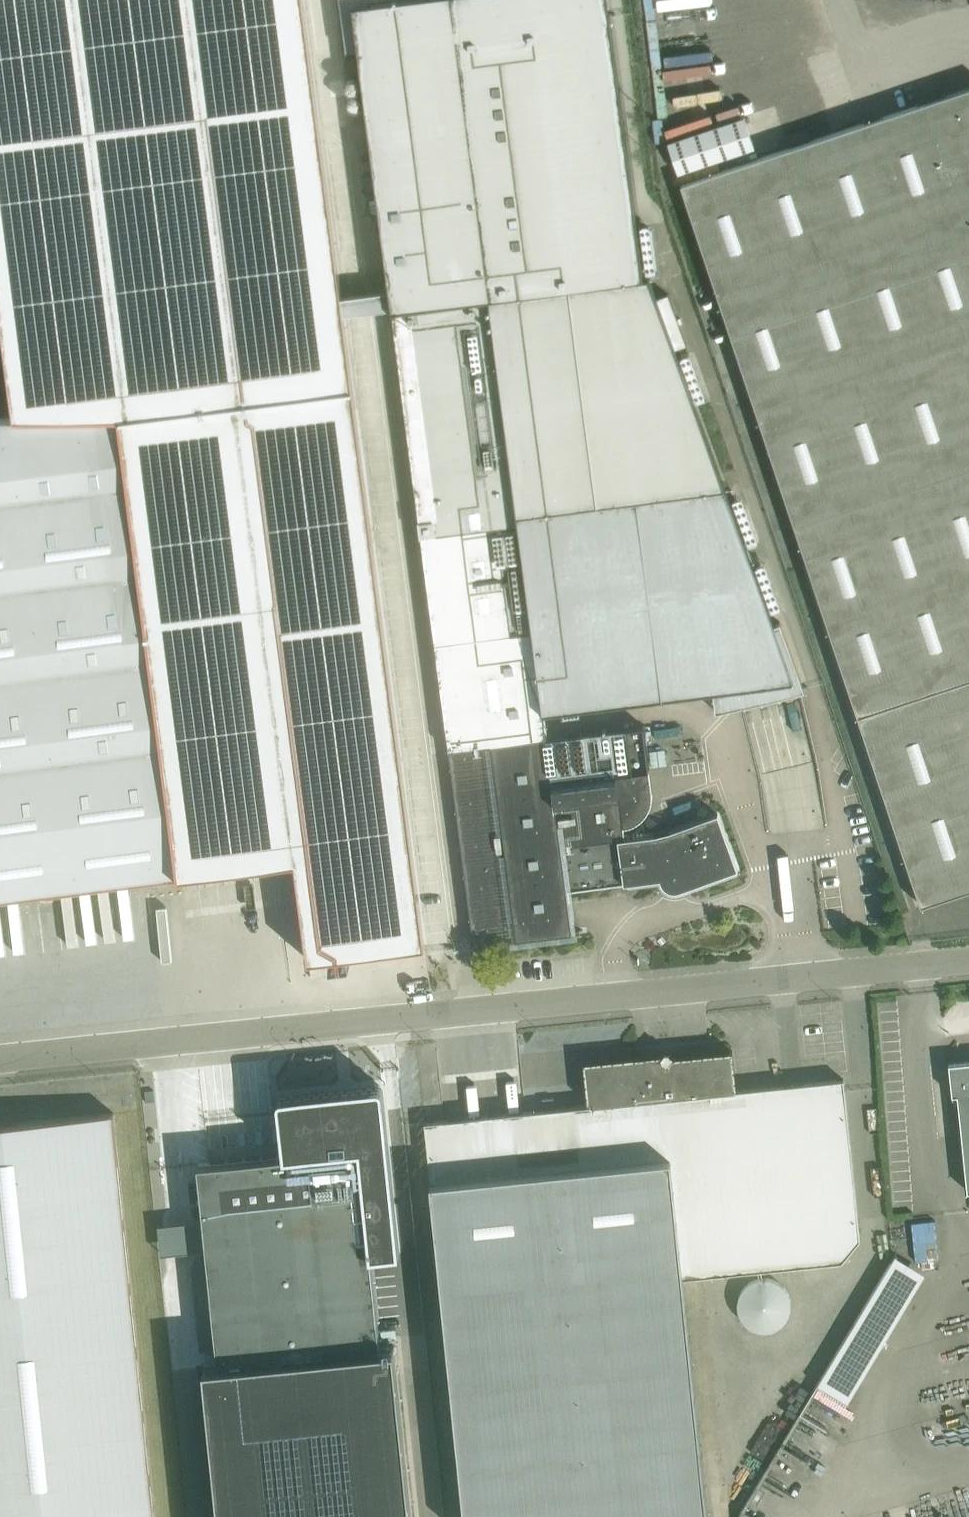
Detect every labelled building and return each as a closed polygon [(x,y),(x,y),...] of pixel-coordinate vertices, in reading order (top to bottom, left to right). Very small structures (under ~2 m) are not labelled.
[(14,418),(119,417),(177,875),(294,860),(307,959),(384,949),(425,944),(344,314),(341,296),(303,0),(0,0),(0,311),(14,418)] [(724,487),(674,349),(686,344),(667,294),(656,298),(648,277),(643,277),(609,16),(456,35),(452,0),(338,0),(345,52),(357,51),(420,535),(473,944),(583,930),(582,928),(571,930),(566,890),(677,876),(682,889),(738,868),(717,813),(669,830),(654,834),(625,838),(623,827),(625,827),(628,826),(630,825),(633,824),(636,822),(638,821),(639,820),(642,818),(643,817),(645,814),(647,811),(648,809),(649,808),(650,804),(651,801),(651,799),(652,798),(652,794),(652,792),(651,789),(642,790),(640,770),(649,769),(643,725),(561,735),(561,736),(546,738),(543,712),(713,690),(715,711),(804,689),(780,621),(774,623),(725,487),(724,487)] [(344,60),(346,72),(355,71),(354,59),(344,60)] [(968,889),(968,87),(680,183),(920,905),(968,889)] [(743,118),(667,143),(677,174),(753,149),(743,118)] [(639,230),(644,270),(656,269),(651,229),(639,230)] [(177,875),(119,417),(14,418),(0,418),(0,898),(177,875)] [(456,882),(438,882),(439,897),(456,897),(456,882)] [(476,948),(478,961),(491,959),(490,946),(476,948)] [(591,1102),(592,1102),(592,1104),(424,1121),(465,1516),(693,1516),(707,1516),(683,1277),(841,1261),(860,1238),(843,1079),(735,1090),(735,1088),(736,1088),(732,1050),(587,1064),(591,1102)] [(951,1094),(957,1094),(967,1190),(968,1190),(968,1060),(948,1063),(951,1094)] [(197,1163),(207,1261),(218,1362),(203,1365),(219,1516),(412,1516),(394,1346),(380,1347),(371,1254),(384,1252),(399,1251),(382,1089),(382,1088),(382,1087),(381,1087),(381,1086),(380,1085),(379,1085),(378,1084),(332,1089),(282,1094),(281,1095),(280,1095),(279,1095),(279,1096),(278,1097),(278,1098),(277,1099),(283,1154),(278,1154),(277,1154),(209,1161),(208,1162),(197,1163)] [(113,1112),(0,1124),(0,1516),(155,1516),(113,1112)] [(906,1236),(930,1235),(930,1209),(905,1209),(906,1236)] [(762,1313),(795,1305),(786,1267),(754,1275),(762,1313)]
